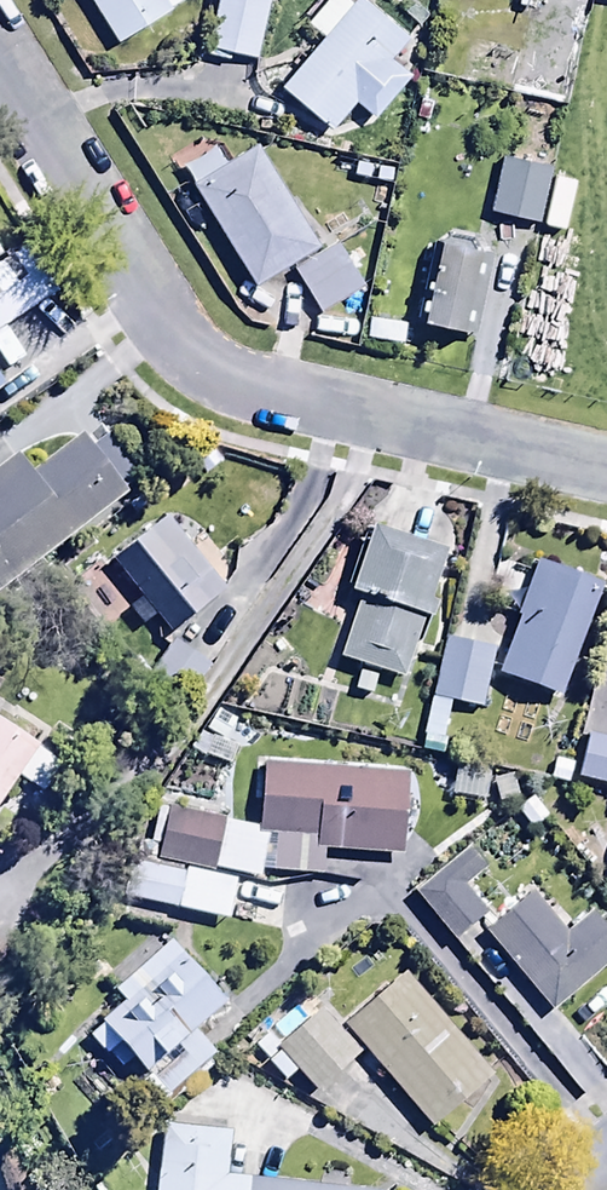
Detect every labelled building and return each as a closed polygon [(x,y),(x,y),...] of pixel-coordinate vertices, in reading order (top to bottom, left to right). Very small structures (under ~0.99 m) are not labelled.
[(113,41),(181,0),(88,0),(113,41)] [(252,55),(266,0),(214,0),(201,51),(226,57),(228,49),(252,55)] [(303,22),(317,34),(275,83),(328,127),(350,100),(368,115),(405,71),(387,56),(405,35),(363,0),(321,0),(303,22)] [(517,12),(530,15),(534,0),(520,0),(517,12)] [(568,42),(548,39),(541,85),(561,88),(568,42)] [(220,159),(209,142),(178,161),(251,280),(312,243),(250,141),(220,159)] [(522,161),(497,155),(485,210),(537,222),(552,157),(524,151),(522,161)] [(488,242),(433,232),(416,318),(471,328),(488,242)] [(66,286),(37,237),(0,259),(0,324),(66,286)] [(334,237),(288,265),(318,314),(364,286),(334,237)] [(365,314),(362,336),(400,341),(403,319),(365,314)] [(89,441),(78,429),(27,469),(15,454),(0,466),(0,586),(125,488),(123,485),(141,471),(107,427),(89,441)] [(165,510),(108,555),(165,629),(222,584),(165,510)] [(425,592),(440,541),(366,518),(346,585),(355,588),(335,654),(357,661),(349,689),(372,696),(381,669),(401,675),(422,608),(429,610),(434,595),(425,592)] [(602,578),(537,553),(503,642),(498,640),(488,666),(557,693),(602,578)] [(478,706),(492,644),(442,633),(420,733),(439,738),(448,699),(478,706)] [(33,745),(35,742),(0,719),(0,794),(13,775),(40,793),(60,763),(33,745)] [(585,732),(576,780),(606,786),(606,737),(585,732)] [(488,763),(452,758),(447,793),(484,797),(488,763)] [(405,768),(259,759),(255,827),(271,828),(268,868),(319,871),(320,849),(400,854),(405,768)] [(252,829),(253,825),(164,807),(154,856),(206,867),(202,889),(243,897),(247,875),(256,877),(265,831),(252,829)] [(484,867),(465,843),(410,887),(453,941),(490,912),(466,882),(484,867)] [(113,892),(126,895),(121,917),(173,928),(178,906),(189,909),(196,875),(120,857),(113,892)] [(536,885),(483,929),(549,1009),(606,960),(606,925),(590,904),(568,923),(536,885)] [(218,1056),(193,1025),(221,1002),(167,936),(109,983),(121,998),(97,1017),(142,1072),(138,1076),(160,1104),(218,1056)] [(401,968),(340,1019),(427,1124),(488,1073),(401,968)] [(359,1049),(319,1004),(275,1042),(265,1031),(249,1045),(280,1079),(292,1068),(312,1091),(359,1049)] [(240,1173),(242,1156),(227,1154),(230,1129),(160,1120),(151,1189),(379,1189),(240,1173)]
